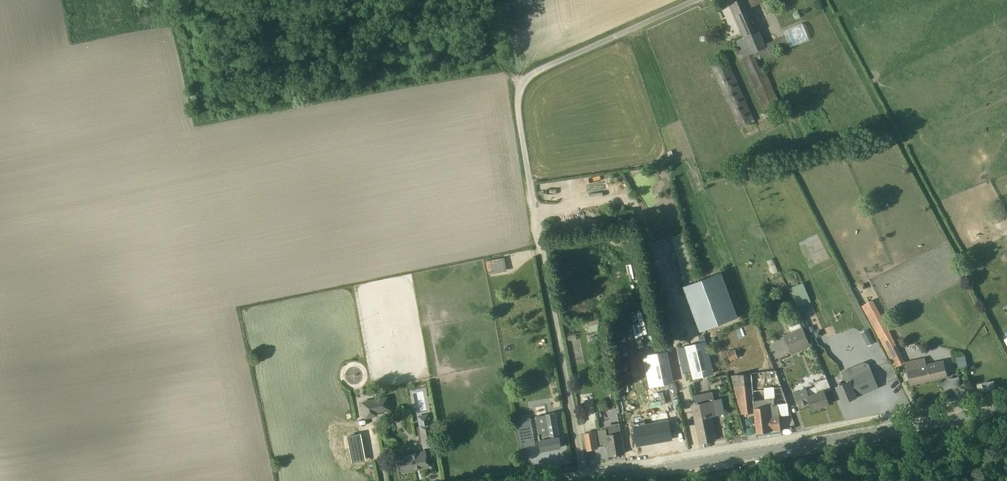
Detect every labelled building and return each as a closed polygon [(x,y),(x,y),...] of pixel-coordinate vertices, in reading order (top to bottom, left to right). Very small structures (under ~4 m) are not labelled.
[(785,35),(764,44),(749,8),(762,2),(761,0),(740,0),(731,4),(745,37),(735,41),(765,112),(780,105),(766,72),(762,74),(756,60),(790,45),(785,35)] [(725,55),(709,61),(737,127),(753,120),(725,55)] [(486,260),(489,273),(507,269),(504,256),(486,260)] [(773,257),(767,259),(771,272),(777,270),(773,257)] [(722,272),(684,286),(700,330),(738,316),(722,272)] [(790,288),(798,306),(801,312),(811,308),(808,302),(811,301),(803,282),(790,288)] [(896,367),(905,362),(906,362),(873,300),(862,306),(896,367)] [(642,311),(637,312),(643,334),(648,333),(642,311)] [(785,318),(790,332),(802,327),(799,320),(796,322),(792,314),(785,318)] [(810,346),(802,327),(790,332),(784,335),(792,354),(810,346)] [(814,332),(817,338),(822,335),(820,329),(814,332)] [(861,332),(869,346),(875,342),(868,329),(861,332)] [(706,341),(686,346),(693,378),(714,373),(706,341)] [(736,350),(728,352),(731,360),(738,357),(736,350)] [(658,373),(660,384),(673,381),(667,352),(645,357),(649,375),(658,373)] [(965,353),(957,355),(959,365),(967,364),(965,353)] [(930,360),(929,357),(906,362),(911,384),(912,384),(931,380),(932,380),(947,376),(948,376),(947,376),(948,376),(947,376),(944,361),(941,362),(940,358),(930,360)] [(850,381),(837,386),(843,402),(879,387),(871,368),(848,377),(850,381)] [(776,370),(731,375),(742,414),(755,412),(757,433),(771,431),(771,430),(781,429),(778,405),(788,404),(776,370)] [(832,389),(827,377),(814,382),(818,392),(809,396),(808,396),(811,403),(814,410),(829,404),(825,392),(832,389)] [(808,396),(809,396),(806,389),(796,393),(801,407),(811,403),(808,396)] [(660,399),(651,401),(652,406),(666,403),(663,390),(659,391),(660,399)] [(389,409),(389,408),(386,397),(361,402),(364,418),(377,415),(376,412),(389,409)] [(714,400),(694,404),(701,443),(715,440),(710,416),(717,415),(714,400)] [(427,413),(417,415),(419,425),(429,423),(427,413)] [(542,450),(561,447),(555,413),(547,415),(536,416),(539,434),(542,450)] [(635,426),(638,443),(673,437),(670,420),(635,426)] [(430,425),(419,427),(423,447),(434,445),(430,425)] [(536,444),(533,425),(519,427),(523,447),(536,444)] [(607,429),(599,430),(601,443),(608,442),(611,455),(624,453),(621,433),(608,435),(607,429)] [(595,431),(584,433),(588,450),(598,448),(595,431)] [(425,451),(399,456),(402,472),(428,467),(425,451)]
